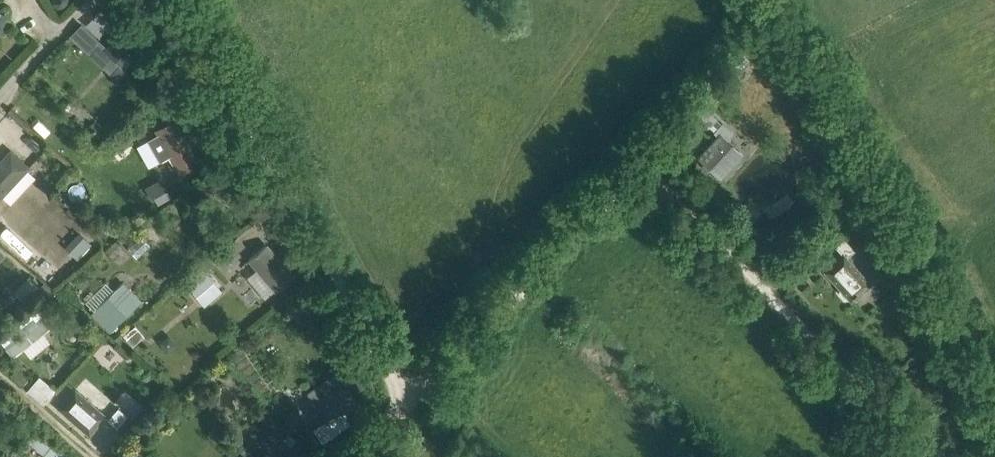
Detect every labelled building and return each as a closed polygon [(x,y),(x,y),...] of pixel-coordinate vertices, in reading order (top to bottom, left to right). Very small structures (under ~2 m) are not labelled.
[(53,4),(59,9),(66,9),(71,4),(71,0),(53,0),(53,4)] [(106,48),(127,68),(147,46),(126,27),(106,48)] [(694,112),(708,125),(715,118),(701,105),(694,112)] [(158,133),(147,139),(148,141),(159,161),(171,155),(181,173),(198,163),(174,120),(156,130),(158,133)] [(699,157),(720,176),(740,154),(725,140),(732,133),(722,124),(715,132),(719,135),(699,157)] [(1,198),(29,167),(10,149),(0,160),(0,197),(1,198)] [(212,179),(199,189),(207,199),(219,189),(212,179)] [(161,180),(145,189),(152,201),(155,199),(168,192),(161,180)] [(242,265),(280,229),(264,213),(226,248),(242,265)] [(825,271),(839,286),(840,291),(842,296),(846,298),(851,299),(854,297),(854,298),(871,283),(847,256),(854,250),(844,238),(835,246),(843,255),(825,271)] [(249,259),(257,268),(246,277),(264,298),(275,289),(277,292),(294,278),(266,244),(249,259)] [(45,251),(32,264),(54,285),(67,271),(45,251)] [(186,284),(205,306),(222,291),(203,269),(186,284)] [(112,331),(143,301),(123,281),(92,311),(112,331)] [(316,286),(307,292),(314,304),(323,299),(316,286)] [(14,355),(49,328),(34,308),(0,335),(0,336),(14,355)] [(132,346),(143,336),(134,326),(124,335),(132,346)] [(16,368),(11,374),(22,385),(28,379),(16,368)] [(365,384),(355,370),(349,375),(358,388),(365,384)] [(37,378),(24,392),(41,406),(54,392),(37,378)] [(313,402),(327,421),(341,412),(343,415),(359,404),(343,381),(313,402)] [(105,416),(75,390),(59,408),(89,434),(105,416)] [(108,419),(117,427),(127,415),(118,407),(108,419)] [(313,429),(322,443),(332,436),(323,423),(313,429)] [(22,443),(40,456),(65,456),(66,456),(33,430),(22,443)]
